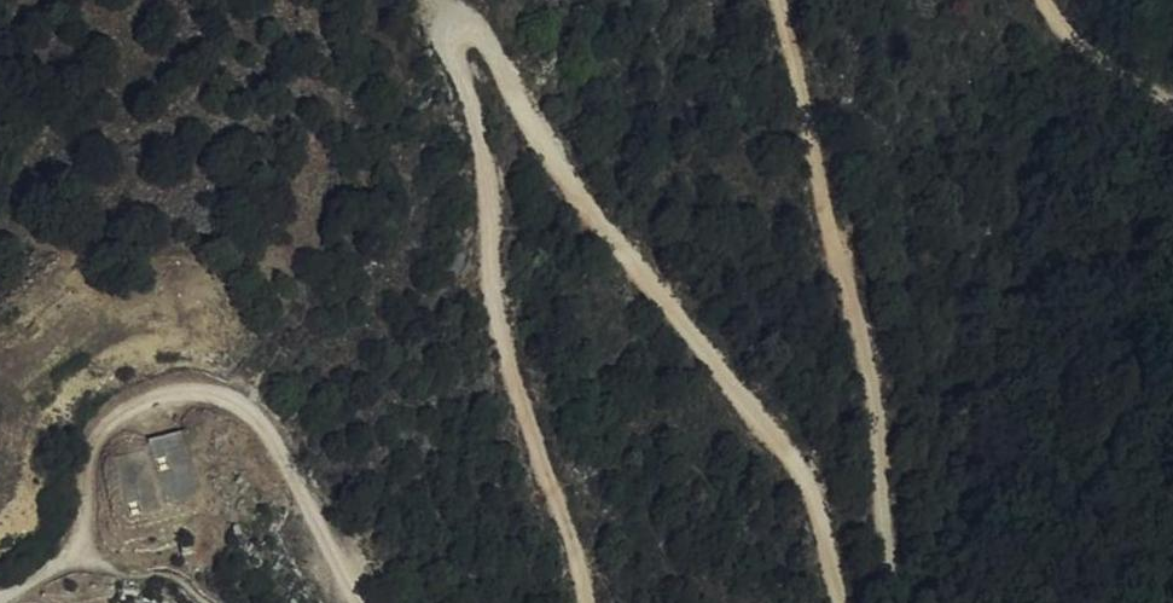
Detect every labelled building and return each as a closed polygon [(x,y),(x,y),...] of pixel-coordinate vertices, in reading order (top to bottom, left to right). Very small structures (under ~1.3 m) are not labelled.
[(183,429),(150,439),(167,502),(199,492),(183,429)] [(143,451),(112,461),(126,518),(159,508),(143,451)]
